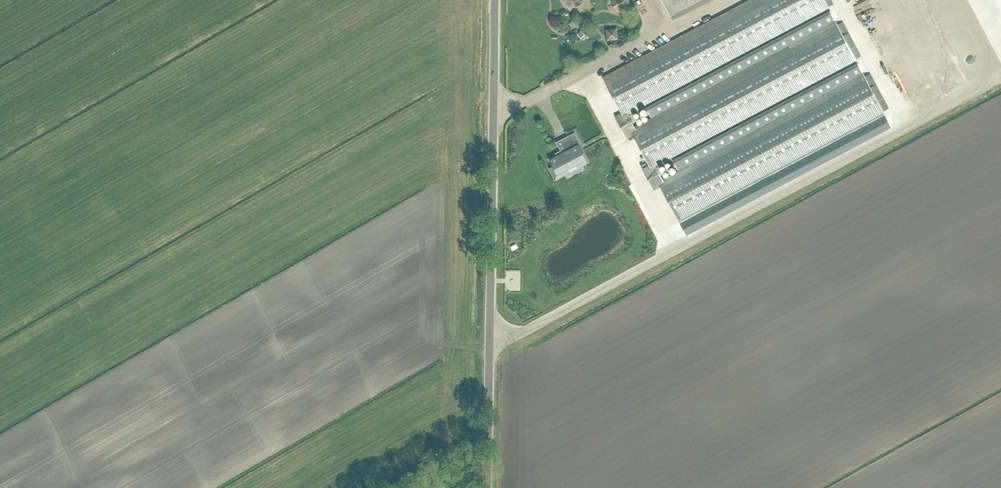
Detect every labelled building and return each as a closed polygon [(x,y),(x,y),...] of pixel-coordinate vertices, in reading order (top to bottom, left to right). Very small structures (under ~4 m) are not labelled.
[(839,137),(884,114),(863,73),(818,97),(662,180),(656,168),(812,85),(857,62),(836,21),(791,46),(635,128),(629,116),(829,10),(825,0),(750,0),(603,77),(622,113),(615,117),(626,138),(627,137),(629,141),(635,138),(649,165),(643,169),(654,190),(661,186),(679,222),(839,137)] [(630,0),(611,0),(617,13),(633,5),(630,0)] [(671,16),(701,0),(663,0),(671,16)] [(568,151),(550,160),(553,165),(550,167),(555,179),(587,162),(579,147),(582,146),(574,132),(561,139),(568,151)] [(676,218),(669,222),(673,230),(680,227),(676,218)] [(426,478),(411,485),(412,487),(431,487),(426,478)]
